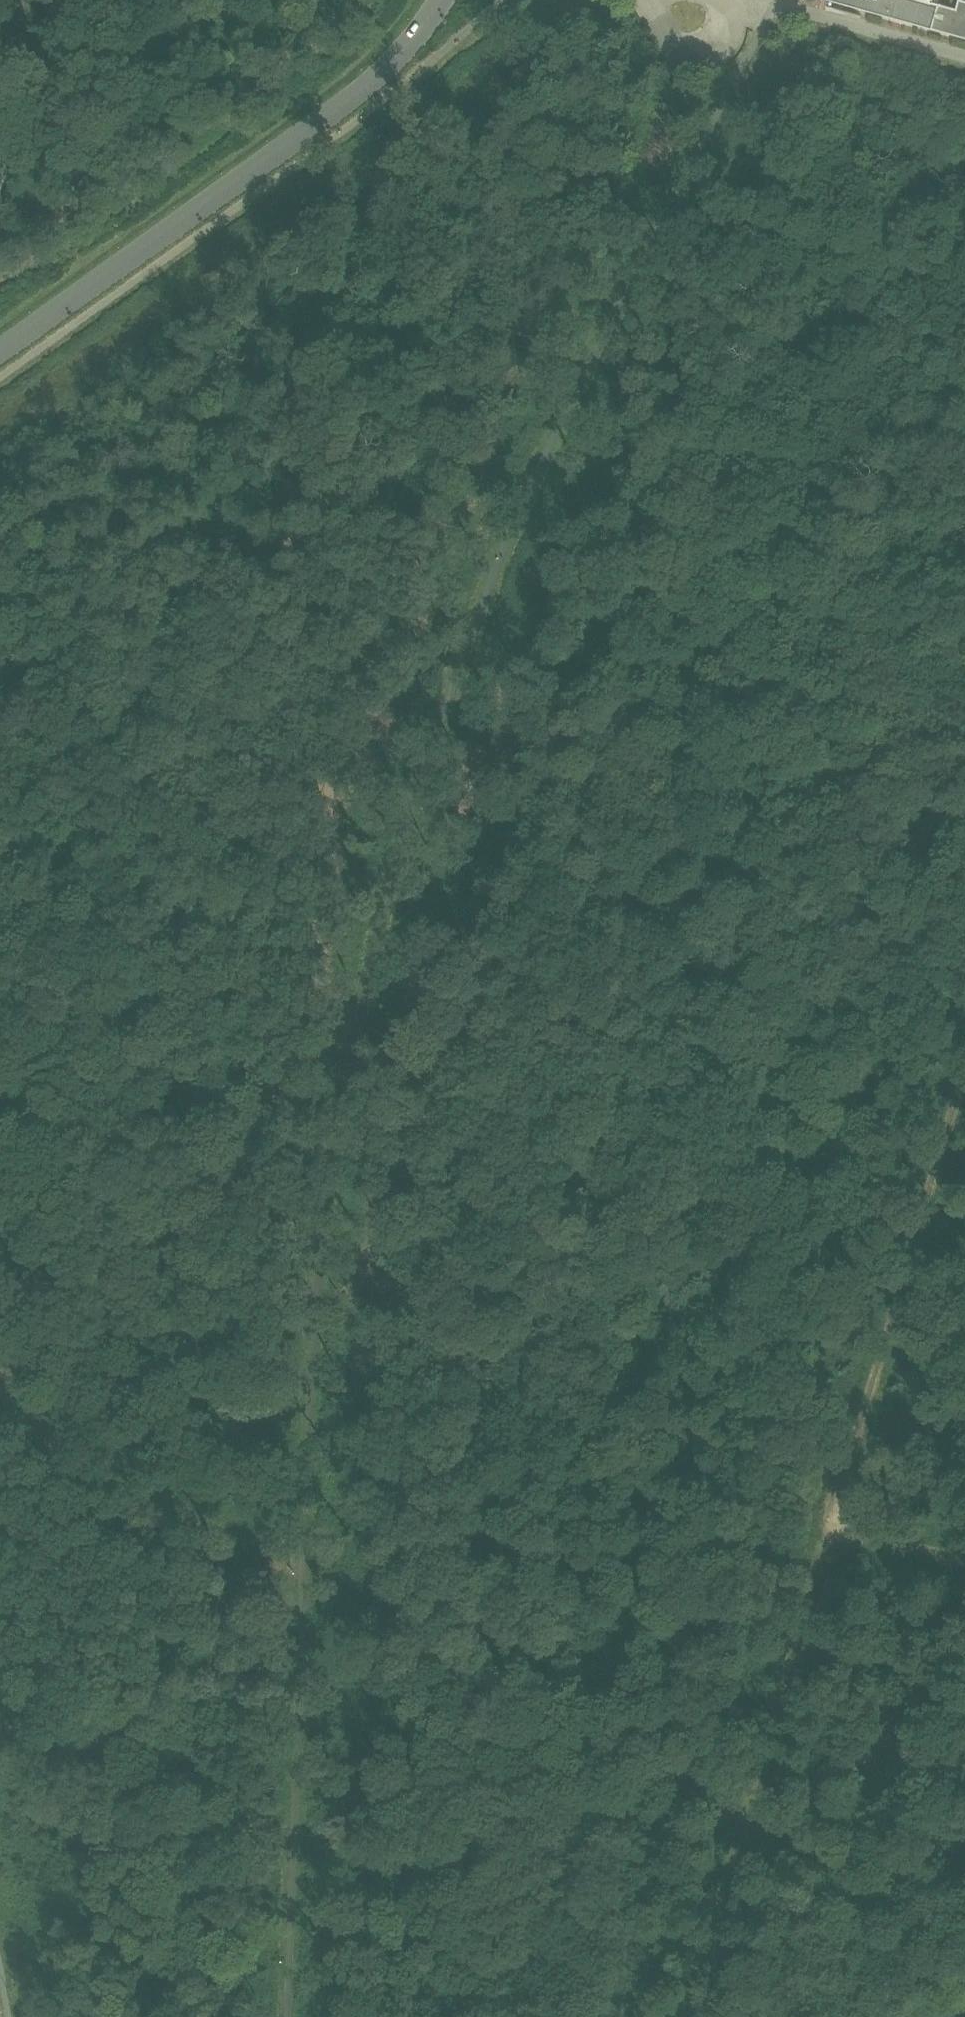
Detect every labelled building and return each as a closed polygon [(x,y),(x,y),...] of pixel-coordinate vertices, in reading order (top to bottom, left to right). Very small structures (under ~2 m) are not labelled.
[(827,4),(834,6),(846,9),(846,10),(878,18),(923,30),(923,31),(964,42),(964,2),(961,1),(958,12),(939,7),(941,0),(828,0),(827,4)]
